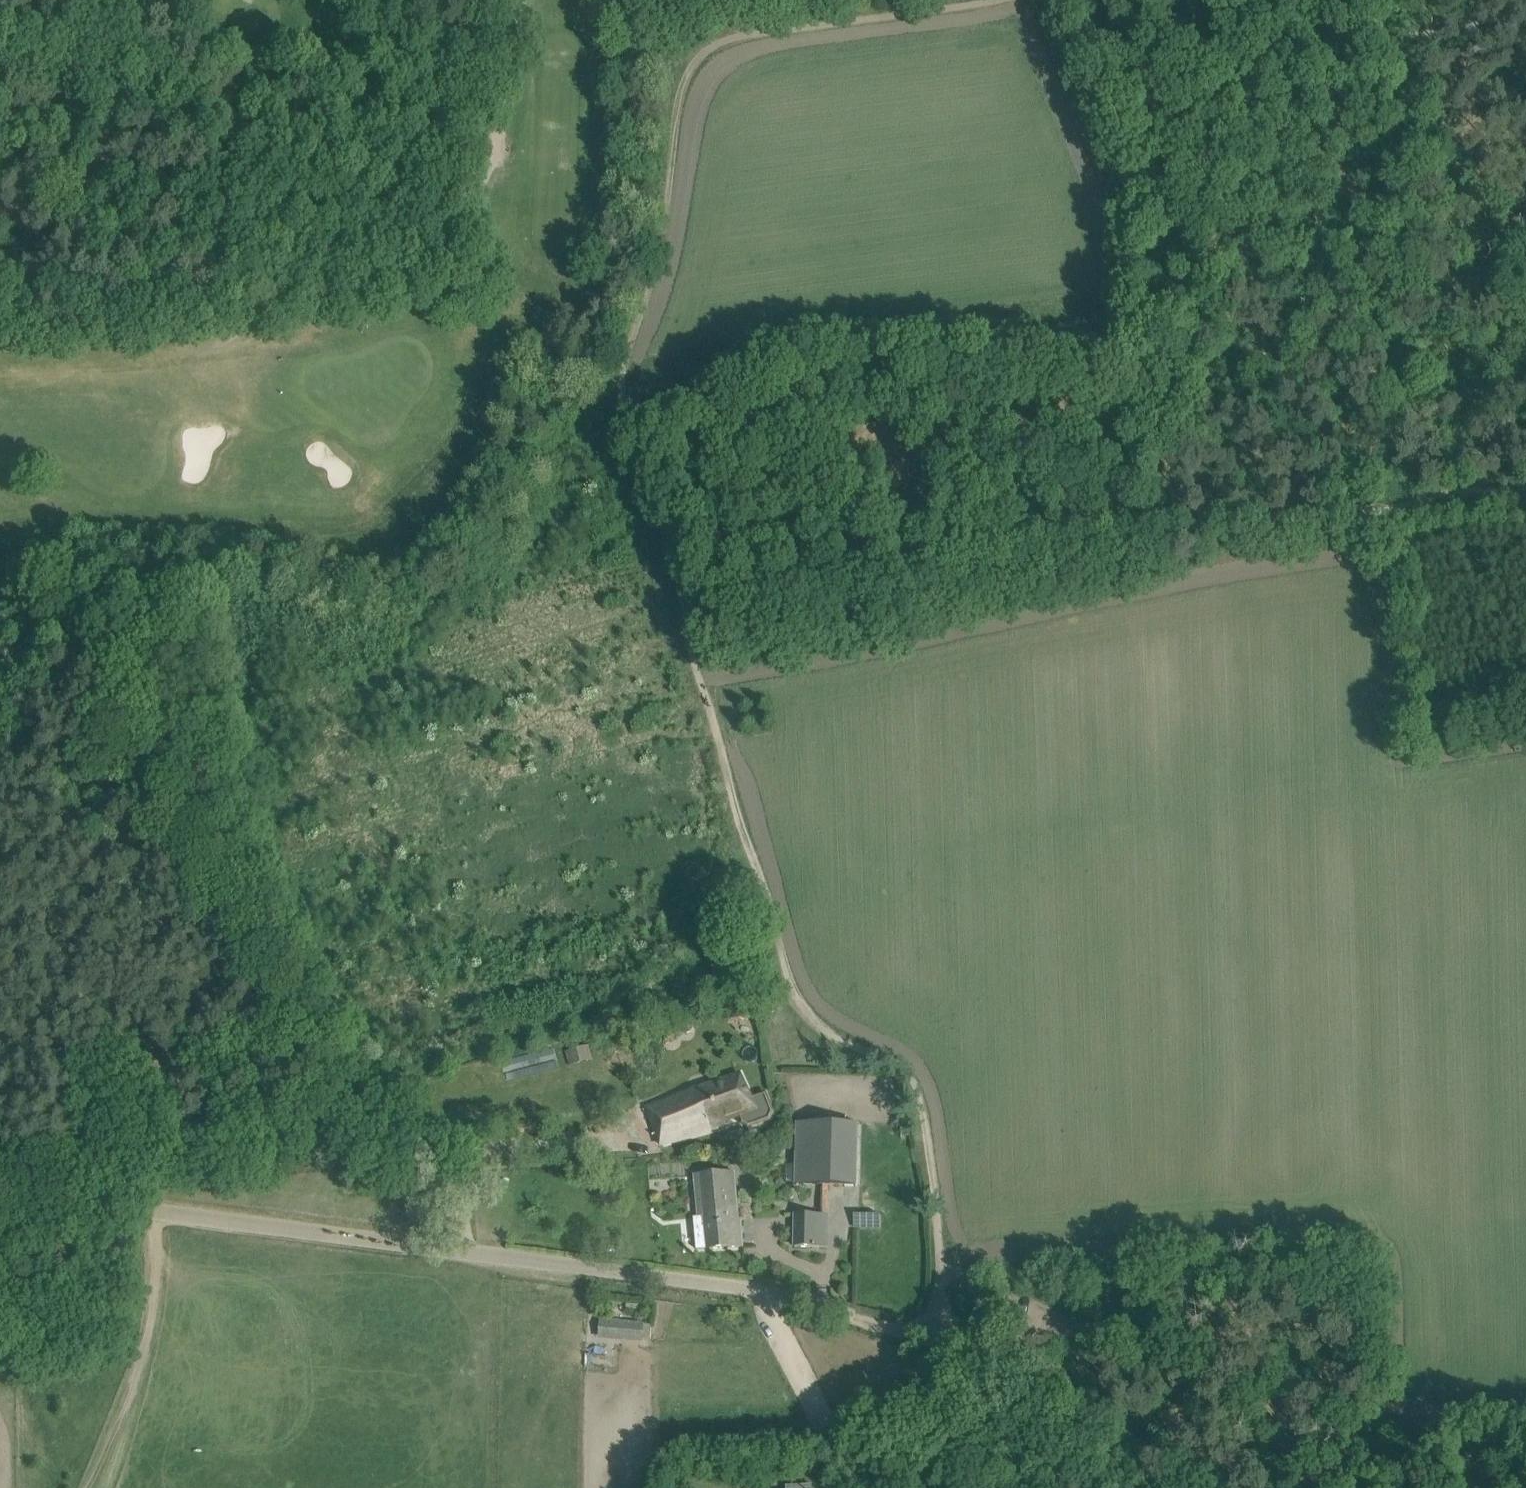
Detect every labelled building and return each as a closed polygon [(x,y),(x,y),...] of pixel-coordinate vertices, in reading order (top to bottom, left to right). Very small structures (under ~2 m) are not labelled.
[(508,1073),(558,1070),(557,1051),(507,1053),(508,1073)] [(752,1099),(740,1074),(647,1108),(655,1133),(658,1132),(661,1145),(674,1141),(674,1142),(676,1142),(676,1141),(714,1129),(726,1125),(725,1121),(739,1116),(742,1122),(750,1126),(769,1118),(772,1112),(765,1094),(752,1099)] [(796,1184),(816,1184),(844,1185),(846,1125),(798,1124),(796,1184)] [(726,1173),(695,1175),(699,1217),(694,1218),(697,1249),(742,1247),(741,1221),(738,1221),(734,1172),(728,1173),(728,1171),(726,1171),(726,1173)] [(828,1247),(829,1215),(796,1214),(795,1247),(828,1247)] [(599,1335),(642,1339),(651,1339),(652,1325),(600,1321),(599,1335)]
